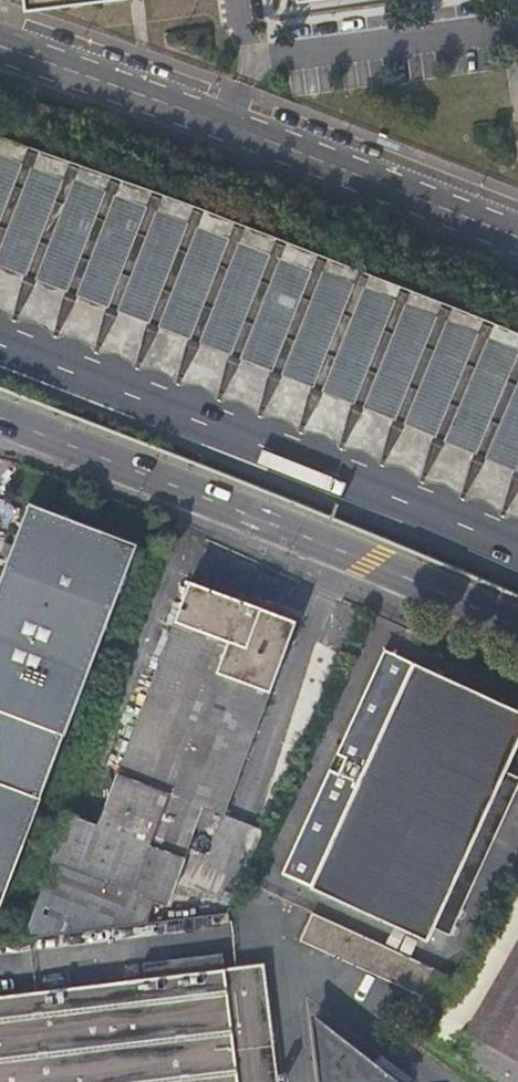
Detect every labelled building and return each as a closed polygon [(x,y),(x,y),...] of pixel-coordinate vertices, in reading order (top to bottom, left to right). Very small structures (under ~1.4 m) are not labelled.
[(28,8),(95,0),(27,0),(28,8)] [(113,323),(109,351),(133,355),(137,326),(113,323)] [(0,910),(135,548),(27,508),(13,546),(7,563),(0,582),(0,910)] [(13,546),(6,543),(0,559),(0,560),(7,563),(13,546)] [(70,813),(24,937),(163,920),(204,805),(226,813),(297,618),(192,580),(102,824),(70,813)] [(332,775),(327,773),(277,881),(421,946),(427,933),(444,940),(517,784),(517,783),(501,774),(517,739),(517,718),(382,656),(334,759),(338,761),(343,762),(337,777),(332,775)] [(338,761),(332,775),(337,777),(343,762),(338,761)] [(491,852),(508,859),(517,837),(517,790),(491,852)] [(454,983),(434,1018),(463,1036),(517,942),(517,871),(454,983)] [(313,914),(301,941),(410,990),(421,963),(313,914)] [(463,1036),(517,1067),(517,942),(463,1036)] [(284,1073),(279,1073),(264,964),(223,969),(222,956),(145,967),(146,978),(76,986),(57,988),(37,990),(0,994),(0,1081),(285,1081),(284,1073)] [(57,988),(76,986),(74,973),(56,976),(57,988)] [(37,990),(37,977),(0,983),(0,994),(37,990)] [(291,1032),(299,1081),(363,1081),(291,1032)]
